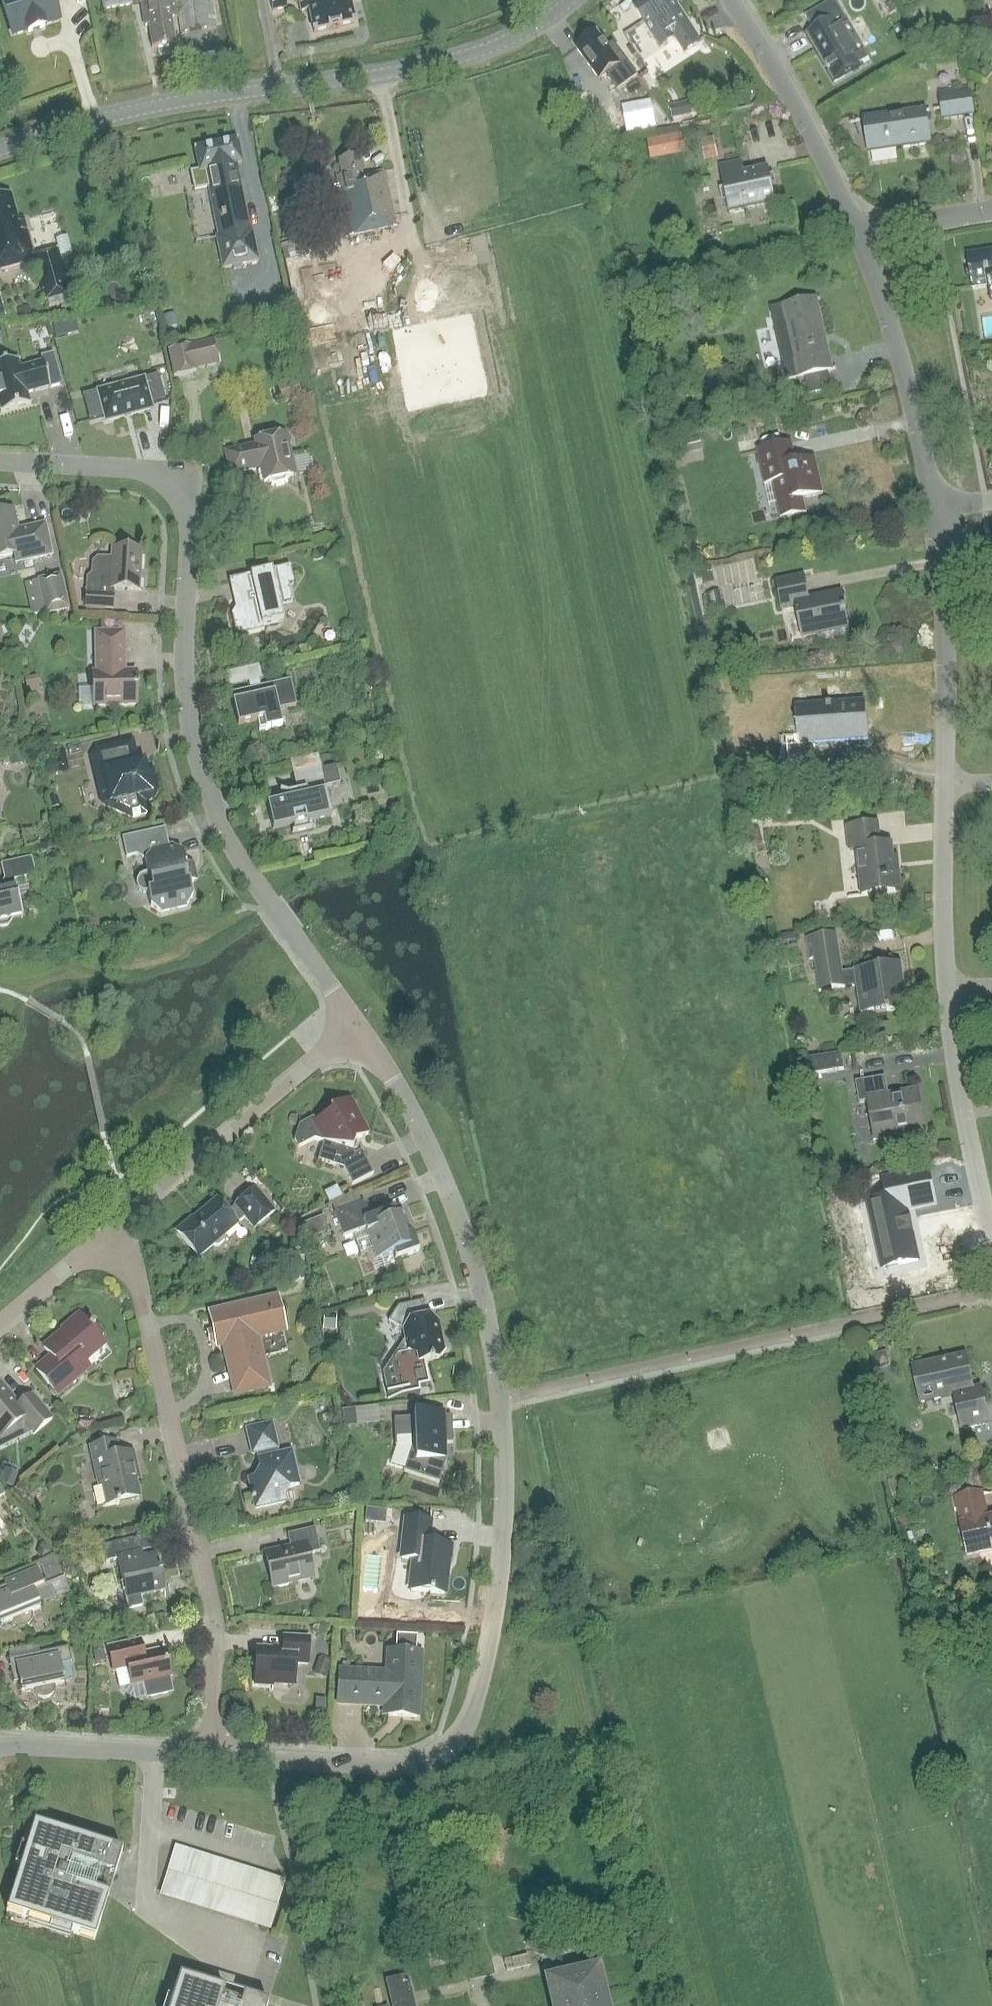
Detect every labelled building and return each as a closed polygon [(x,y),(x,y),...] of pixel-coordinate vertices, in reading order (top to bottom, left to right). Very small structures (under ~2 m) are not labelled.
[(58,19),(52,0),(2,0),(12,34),(27,29),(28,32),(44,28),(43,24),(58,19)] [(100,9),(129,5),(129,0),(99,0),(100,9)] [(214,28),(210,0),(162,0),(140,3),(143,26),(148,25),(152,48),(174,45),(170,17),(178,16),(180,33),(214,28)] [(284,0),(268,0),(270,11),(285,7),(284,0)] [(295,2),(298,1),(301,11),(308,9),(314,34),(360,22),(355,0),(295,0),(295,2)] [(699,45),(670,0),(647,0),(633,9),(659,50),(674,40),(684,54),(699,45)] [(812,44),(834,82),(862,66),(861,64),(869,59),(836,0),(833,0),(805,16),(819,40),(812,44)] [(618,92),(631,83),(619,67),(620,66),(597,33),(575,49),(598,81),(606,76),(618,92)] [(937,92),(941,120),(973,115),(969,87),(937,92)] [(649,102),(622,107),(626,129),(653,124),(649,102)] [(894,148),(924,144),(920,111),(865,119),(871,160),(895,156),(894,148)] [(236,138),(194,148),(199,169),(188,172),(192,192),(209,188),(211,199),(220,197),(228,233),(217,235),(224,266),(259,259),(252,227),(250,228),(236,162),(241,161),(236,138)] [(348,236),(395,226),(384,172),(361,177),(357,156),(339,160),(343,176),(338,177),(343,199),(341,200),(348,236)] [(728,214),(775,204),(767,169),(743,174),(741,162),(718,167),(728,214)] [(69,294),(57,249),(33,256),(23,218),(17,220),(10,196),(0,199),(0,270),(33,261),(44,301),(69,294)] [(317,244),(335,240),(332,223),(313,227),(317,244)] [(988,287),(991,305),(991,252),(965,256),(971,290),(988,287)] [(797,378),(831,370),(815,301),(782,308),(785,324),(775,327),(783,363),(793,361),(797,378)] [(59,334),(81,330),(79,319),(57,323),(59,334)] [(190,346),(167,352),(174,378),(197,372),(196,370),(190,346)] [(30,405),(30,403),(29,404),(26,393),(34,391),(34,392),(48,388),(49,389),(50,388),(42,361),(41,361),(41,362),(19,368),(18,362),(18,361),(18,360),(0,365),(0,410),(0,411),(0,413),(30,405)] [(99,391),(82,395),(89,421),(104,417),(105,420),(150,408),(149,405),(164,400),(157,375),(141,380),(141,382),(99,393),(99,391)] [(255,445),(224,452),(230,475),(260,469),(263,482),(271,480),(272,483),(275,485),(284,483),(286,480),(285,477),(293,475),(289,459),(292,458),(286,433),(254,441),(255,445)] [(803,499),(822,495),(814,459),(796,464),(791,443),(758,450),(765,485),(773,483),(781,520),(807,514),(803,499)] [(13,510),(0,512),(0,559),(14,556),(15,563),(52,555),(45,524),(18,530),(13,510)] [(86,578),(86,594),(85,608),(113,610),(114,589),(139,591),(141,551),(134,550),(131,546),(123,546),(119,549),(112,549),(112,558),(97,557),(91,563),(91,574),(86,578)] [(263,626),(283,621),(280,604),(292,601),(289,585),(294,584),(290,566),(229,580),(235,609),(231,615),(235,632),(241,636),(264,631),(263,626)] [(43,615),(67,609),(59,574),(36,579),(43,615)] [(775,581),(781,609),(795,606),(801,637),(849,628),(842,593),(808,599),(803,575),(775,581)] [(124,673),(124,646),(123,631),(96,632),(97,673),(92,674),(93,706),(137,705),(136,672),(124,673)] [(249,681),(260,679),(257,666),(247,668),(249,681)] [(290,680),(231,693),(238,725),(257,721),(260,731),(282,726),(279,710),(296,706),(290,680)] [(799,738),(787,738),(789,769),(814,767),(812,743),(866,740),(864,701),(797,705),(799,738)] [(110,796),(112,808),(132,817),(146,814),(143,801),(152,799),(156,792),(151,771),(145,772),(143,763),(129,766),(124,744),(97,750),(92,757),(102,798),(110,796)] [(267,805),(273,829),(293,825),(294,832),(311,828),(309,821),(331,816),(324,786),(340,782),(337,767),(312,773),(316,788),(288,794),(289,800),(267,805)] [(861,896),(901,892),(899,867),(895,868),(892,844),(880,846),(878,823),(846,827),(848,850),(856,849),(861,896)] [(165,828),(122,838),(126,858),(137,855),(145,860),(148,874),(143,875),(139,878),(137,881),(137,886),(139,890),(143,893),(147,893),(150,907),(160,913),(187,907),(193,897),(190,883),(194,883),(189,865),(186,865),(182,852),(173,846),(169,847),(165,828)] [(22,918),(14,881),(36,876),(32,858),(0,865),(4,880),(0,886),(0,923),(22,918)] [(843,972),(841,961),(837,933),(805,938),(808,960),(814,959),(819,991),(855,985),(860,1015),(886,1011),(886,1015),(902,1013),(898,986),(904,985),(901,964),(843,972)] [(841,1054),(805,1059),(808,1076),(844,1070),(841,1054)] [(918,1116),(923,1115),(918,1089),(887,1095),(885,1078),(855,1083),(859,1103),(866,1102),(873,1140),(921,1132),(918,1116)] [(324,1142),(318,1161),(344,1169),(352,1185),(373,1174),(362,1152),(355,1155),(352,1151),(355,1141),(368,1135),(349,1099),(330,1109),(332,1113),(315,1122),(313,1118),(299,1126),(294,1141),(298,1148),(315,1139),(324,1142)] [(887,1199),(868,1204),(882,1269),(918,1261),(912,1234),(913,1233),(911,1220),(909,1221),(905,1204),(934,1198),(928,1171),(883,1180),(887,1199)] [(198,1258),(213,1246),(218,1247),(225,1242),(224,1237),(238,1225),(237,1224),(245,1218),(254,1229),(274,1212),(255,1189),(235,1206),(236,1207),(228,1213),(217,1200),(202,1211),(203,1213),(193,1221),(191,1219),(176,1232),(198,1258)] [(419,1252),(413,1234),(405,1236),(402,1227),(399,1228),(393,1210),(370,1218),(365,1202),(334,1213),(343,1237),(366,1228),(377,1259),(394,1253),(396,1260),(419,1252)] [(312,1234),(332,1229),(329,1216),(309,1220),(312,1234)] [(279,1299),(269,1301),(211,1314),(214,1331),(206,1332),(209,1344),(217,1343),(218,1345),(225,1344),(236,1396),(267,1389),(256,1337),(286,1330),(279,1299)] [(425,1301),(397,1306),(388,1321),(402,1330),(405,1343),(393,1362),(399,1391),(386,1393),(387,1400),(419,1393),(418,1388),(429,1386),(424,1364),(429,1363),(431,1365),(432,1362),(438,1361),(444,1352),(442,1346),(434,1341),(440,1333),(435,1330),(432,1318),(428,1316),(425,1301)] [(36,1370),(57,1395),(90,1368),(83,1360),(103,1343),(79,1314),(62,1328),(65,1331),(44,1348),(51,1357),(36,1370)] [(962,1429),(988,1424),(980,1388),(973,1390),(965,1356),(914,1368),(921,1402),(955,1394),(962,1429)] [(32,1433),(34,1435),(52,1419),(31,1395),(18,1406),(0,1386),(0,1449),(32,1433)] [(379,1408),(352,1410),(342,1411),(344,1427),(380,1424),(379,1408)] [(395,1449),(391,1465),(405,1469),(404,1472),(439,1483),(447,1459),(442,1458),(447,1444),(453,1444),(452,1417),(445,1417),(445,1412),(428,1413),(414,1413),(414,1418),(394,1419),(395,1438),(395,1449)] [(261,1476),(248,1479),(255,1510),(285,1503),(282,1489),(299,1486),(291,1452),(279,1454),(272,1424),(246,1429),(252,1455),(256,1454),(261,1476)] [(120,1455),(116,1441),(89,1447),(98,1484),(101,1483),(107,1507),(140,1499),(135,1479),(139,1478),(133,1452),(120,1455)] [(991,1550),(991,1519),(988,1520),(982,1493),(956,1499),(961,1525),(960,1526),(967,1556),(991,1550)] [(414,1560),(411,1592),(444,1595),(447,1562),(450,1560),(452,1547),(428,1544),(430,1522),(406,1520),(401,1559),(414,1560)] [(265,1554),(272,1587),(313,1578),(308,1555),(320,1552),(315,1529),(287,1535),(290,1549),(265,1554)] [(141,1607),(139,1597),(164,1591),(160,1571),(159,1571),(156,1557),(143,1560),(141,1553),(135,1554),(132,1540),(102,1546),(106,1562),(117,1560),(128,1609),(141,1607)] [(11,1621),(12,1623),(14,1625),(16,1626),(18,1627),(20,1628),(22,1628),(23,1628),(26,1627),(27,1626),(29,1625),(30,1624),(31,1623),(32,1621),(32,1620),(32,1619),(32,1617),(32,1615),(32,1614),(32,1613),(40,1609),(33,1591),(43,1587),(38,1573),(0,1588),(0,1626),(11,1621)] [(396,1636),(395,1652),(392,1652),(390,1678),(374,1677),(375,1674),(339,1672),(337,1703),(385,1706),(385,1716),(417,1718),(420,1654),(416,1653),(417,1637),(396,1636)] [(282,1652),(256,1651),(254,1685),(273,1686),(273,1682),(295,1683),(296,1664),(308,1664),(309,1640),(283,1638),(282,1652)] [(134,1642),(108,1647),(113,1672),(127,1669),(131,1687),(144,1684),(146,1694),(151,1697),(167,1693),(171,1688),(168,1679),(170,1678),(164,1650),(144,1654),(141,1640),(134,1642)] [(55,1688),(54,1686),(64,1684),(60,1665),(71,1663),(68,1648),(8,1660),(13,1683),(18,1682),(20,1693),(33,1690),(33,1691),(34,1693),(35,1694),(35,1695),(36,1696),(38,1697),(39,1698),(42,1699),(43,1699),(46,1699),(48,1698),(50,1697),(52,1696),(53,1694),(54,1692),(54,1690),(55,1688)] [(20,1868),(6,1912),(29,1920),(30,1916),(72,1929),(71,1933),(94,1940),(108,1896),(103,1894),(107,1883),(108,1882),(109,1882),(110,1882),(111,1881),(112,1880),(113,1879),(113,1878),(114,1877),(114,1876),(122,1852),(34,1824),(27,1847),(30,1848),(24,1869),(20,1868)] [(255,1925),(268,1929),(283,1883),(270,1879),(255,1925)] [(504,1971),(532,1962),(530,1952),(501,1961),(504,1971)] [(598,1966),(545,1979),(551,2005),(607,2005),(598,1966)] [(268,2003),(244,1996),(243,1996),(241,1996),(240,1995),(239,1996),(238,1996),(237,1996),(236,1997),(235,1997),(234,1998),(223,1995),(224,1990),(180,1976),(173,1999),(176,2000),(174,2005),(267,2005),(268,2003)] [(391,2005),(414,2005),(407,1976),(386,1981),(391,2005)]
